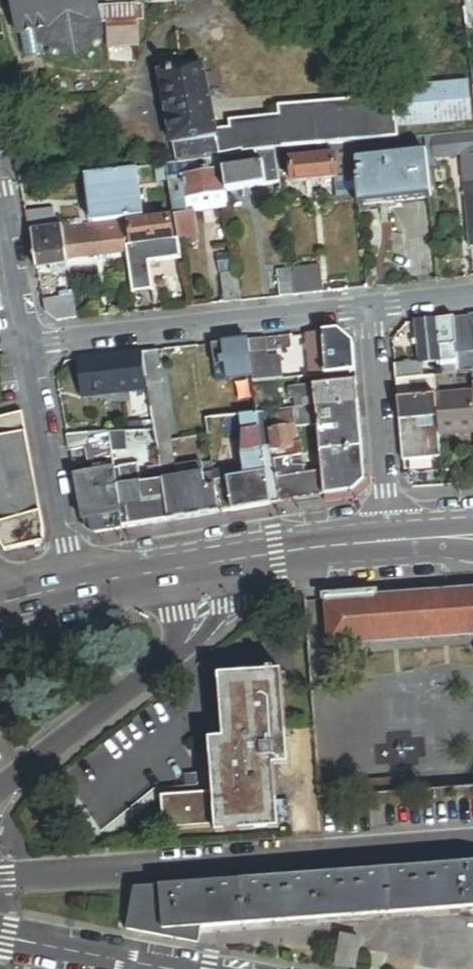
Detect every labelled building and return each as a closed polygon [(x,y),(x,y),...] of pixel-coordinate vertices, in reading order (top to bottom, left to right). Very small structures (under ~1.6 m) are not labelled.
[(20,37),(21,37),(25,59),(42,56),(41,48),(78,61),(104,38),(96,0),(13,0),(20,37)] [(464,3),(467,26),(472,25),(472,2),(464,3)] [(184,68),(181,54),(160,57),(162,72),(159,73),(170,146),(171,146),(174,164),(218,159),(220,159),(219,155),(215,131),(205,65),(184,68)] [(395,98),(398,129),(472,122),(469,86),(394,93),(395,98)] [(398,129),(395,98),(278,107),(279,117),(229,121),(230,130),(215,131),(219,155),(243,153),(243,154),(284,151),(284,149),(399,140),(398,129)] [(425,139),(426,154),(427,159),(433,159),(463,156),(472,155),(472,134),(425,139)] [(356,161),(355,146),(289,152),(292,175),(294,186),(335,181),(358,179),(356,161)] [(37,148),(15,152),(18,172),(40,168),(37,148)] [(292,175),(289,152),(274,153),(278,176),(292,175)] [(278,176),(274,153),(220,159),(218,159),(223,194),(279,187),(278,176)] [(427,159),(426,154),(356,161),(358,179),(360,198),(361,206),(403,202),(431,198),(428,168),(427,159)] [(463,156),(472,249),(472,155),(463,156)] [(223,194),(218,159),(174,164),(167,165),(175,216),(190,214),(187,199),(223,194)] [(144,217),(137,169),(88,176),(88,180),(91,201),(100,199),(103,223),(123,220),(130,219),(144,217)] [(360,198),(358,179),(335,181),(337,201),(360,198)] [(91,201),(88,180),(83,181),(88,220),(93,219),(91,201)] [(223,194),(187,199),(190,214),(175,216),(176,225),(179,239),(197,236),(194,214),(226,210),(223,194)] [(94,224),(103,223),(100,199),(91,201),(93,219),(94,224)] [(404,209),(403,202),(361,206),(362,214),(404,209)] [(55,214),(27,218),(30,233),(32,232),(57,229),(55,214)] [(130,225),(130,219),(123,220),(127,248),(133,247),(130,225)] [(127,248),(123,220),(103,223),(94,224),(64,228),(68,260),(100,256),(109,255),(128,252),(127,248)] [(174,241),(172,225),(171,220),(130,225),(133,247),(174,241)] [(68,260),(64,228),(57,229),(32,232),(38,269),(51,267),(53,274),(70,271),(68,260)] [(150,263),(182,259),(179,241),(174,241),(133,247),(127,248),(128,252),(134,295),(153,292),(150,263)] [(234,256),(218,259),(219,265),(220,264),(221,270),(236,268),(234,256)] [(296,298),(324,295),(320,267),(292,271),(296,298)] [(236,268),(221,270),(222,277),(237,275),(236,268)] [(282,299),(296,298),(292,271),(278,273),(282,299)] [(227,305),(242,303),(237,275),(222,277),(227,305)] [(58,322),(77,319),(74,298),(62,300),(44,302),(46,314),(58,322)] [(455,321),(457,355),(472,353),(472,319),(455,321)] [(457,355),(455,321),(437,322),(443,364),(445,378),(459,376),(457,355)] [(443,364),(437,322),(416,325),(419,365),(419,366),(423,366),(428,366),(443,364)] [(338,333),(307,336),(312,380),(357,374),(354,346),(338,333)] [(268,353),(266,340),(249,342),(251,355),(268,353)] [(251,355),(249,342),(224,345),(228,372),(229,381),(253,378),(252,365),(251,363),(251,355)] [(228,372),(224,345),(213,347),(217,373),(228,372)] [(172,446),(158,352),(143,354),(154,429),(157,444),(157,448),(172,446)] [(268,353),(251,355),(251,363),(269,361),(268,353)] [(457,355),(459,376),(472,375),(472,353),(457,355)] [(146,391),(142,354),(78,361),(83,398),(146,391)] [(254,387),(285,383),(282,362),(252,365),(253,378),(254,387)] [(397,382),(425,379),(424,372),(423,366),(419,366),(419,365),(396,367),(397,382)] [(437,397),(436,378),(425,379),(397,382),(398,401),(437,397)] [(358,397),(358,383),(300,391),(302,405),(316,402),(358,397)] [(217,384),(202,386),(208,426),(227,423),(223,393),(217,384)] [(302,405),(300,391),(299,388),(289,389),(290,401),(294,400),(295,410),(317,407),(316,402),(302,405)] [(437,397),(440,437),(472,434),(472,394),(437,397)] [(259,418),(256,397),(247,399),(234,403),(237,422),(241,420),(259,418)] [(366,481),(358,397),(316,402),(317,407),(322,473),(324,498),(354,493),(366,481)] [(437,397),(398,401),(403,462),(442,459),(440,437),(437,397)] [(294,413),(259,418),(262,438),(264,454),(270,453),(278,452),(280,460),(295,458),(298,476),(303,476),(299,444),(297,431),(295,416),(294,413)] [(314,413),(295,416),(297,431),(316,428),(314,413)] [(23,414),(0,419),(0,441),(27,435),(23,414)] [(259,418),(241,420),(244,440),(262,438),(259,418)] [(112,447),(157,444),(154,429),(110,433),(112,447)] [(114,460),(112,447),(110,433),(68,437),(71,452),(87,450),(89,464),(114,460)] [(27,435),(0,441),(0,544),(6,553),(44,544),(45,532),(27,435)] [(220,515),(216,488),(206,489),(204,474),(177,478),(172,446),(157,448),(161,472),(169,522),(220,515)] [(268,480),(272,507),(324,498),(322,473),(306,475),(303,476),(298,476),(295,458),(280,460),(265,463),(268,480)] [(243,463),(246,483),(268,480),(265,463),(265,460),(243,463)] [(97,534),(124,529),(119,499),(115,465),(93,468),(94,474),(75,477),(84,527),(97,534)] [(140,475),(138,467),(121,469),(125,498),(138,496),(136,485),(141,484),(140,475)] [(169,522),(161,472),(140,475),(141,484),(136,485),(138,496),(125,498),(119,499),(124,529),(169,522)] [(246,483),(216,488),(220,515),(272,507),(268,480),(246,483)] [(328,598),(331,643),(472,633),(472,590),(377,597),(377,595),(328,598)] [(269,677),(220,681),(221,703),(224,742),(212,742),(216,794),(218,826),(218,834),(279,830),(275,767),(289,766),(284,687),(288,686),(287,676),(277,677),(277,674),(269,674),(269,677)] [(216,794),(164,797),(166,830),(218,826),(216,794)] [(136,890),(128,929),(201,944),(204,924),(472,907),(472,866),(136,890)] [(361,938),(342,935),(336,965),(354,968),(361,938)]
